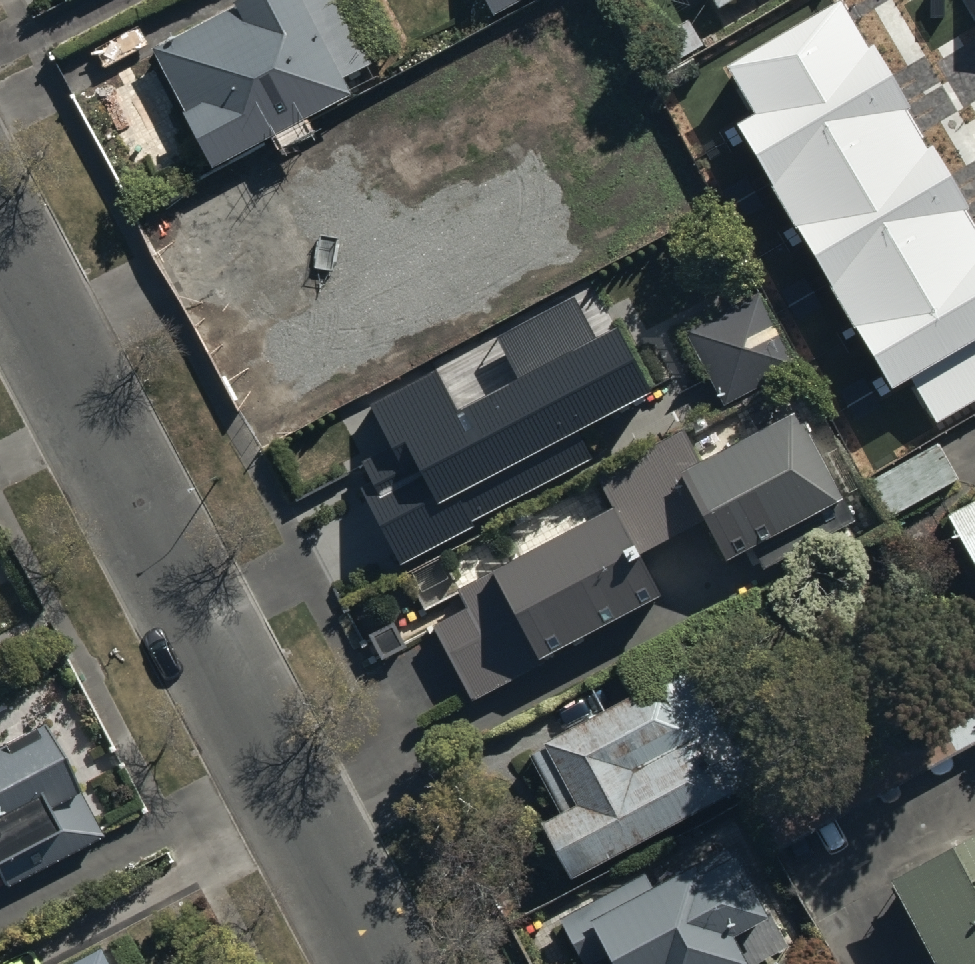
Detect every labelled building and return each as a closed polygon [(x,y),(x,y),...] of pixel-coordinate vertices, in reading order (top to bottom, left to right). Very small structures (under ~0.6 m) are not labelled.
[(151,48),(211,167),(350,95),(301,0),(244,0),(151,48)] [(491,14),(516,0),(484,0),(491,14)] [(740,124),(893,387),(911,377),(936,420),(974,398),(974,231),(963,212),(970,208),(933,146),(927,149),(905,110),(911,106),(875,44),(868,48),(841,2),(730,67),(757,114),(740,124)] [(322,254),(215,311),(271,419),(589,250),(533,144),(467,179),(476,197),(398,238),(349,145),(321,159),(316,150),(307,155),(311,163),(281,180),(289,196),(284,199),(301,231),(308,227),(322,254)] [(798,365),(758,292),(685,333),(724,406),(798,365)] [(498,388),(475,346),(339,425),(371,482),(356,490),(389,548),(647,405),(604,329),(498,388)] [(465,608),(430,626),(466,698),(661,598),(636,549),(705,514),(728,559),(752,547),(760,563),(847,518),(794,415),(693,466),(677,434),(594,476),(612,512),(456,591),(465,608)] [(862,484),(884,520),(958,479),(937,443),(862,484)] [(946,518),(974,574),(974,503),(946,518)] [(775,769),(741,706),(720,717),(693,666),(529,754),(561,811),(536,824),(566,880),(775,769)] [(4,890),(83,846),(50,787),(68,777),(37,721),(0,742),(0,883),(4,890)] [(885,877),(931,963),(974,963),(974,831),(885,877)] [(728,933),(764,913),(725,844),(650,886),(643,874),(559,921),(585,963),(595,963),(609,956),(614,963),(745,963),(728,933)] [(62,963),(107,963),(97,946),(62,963)]
